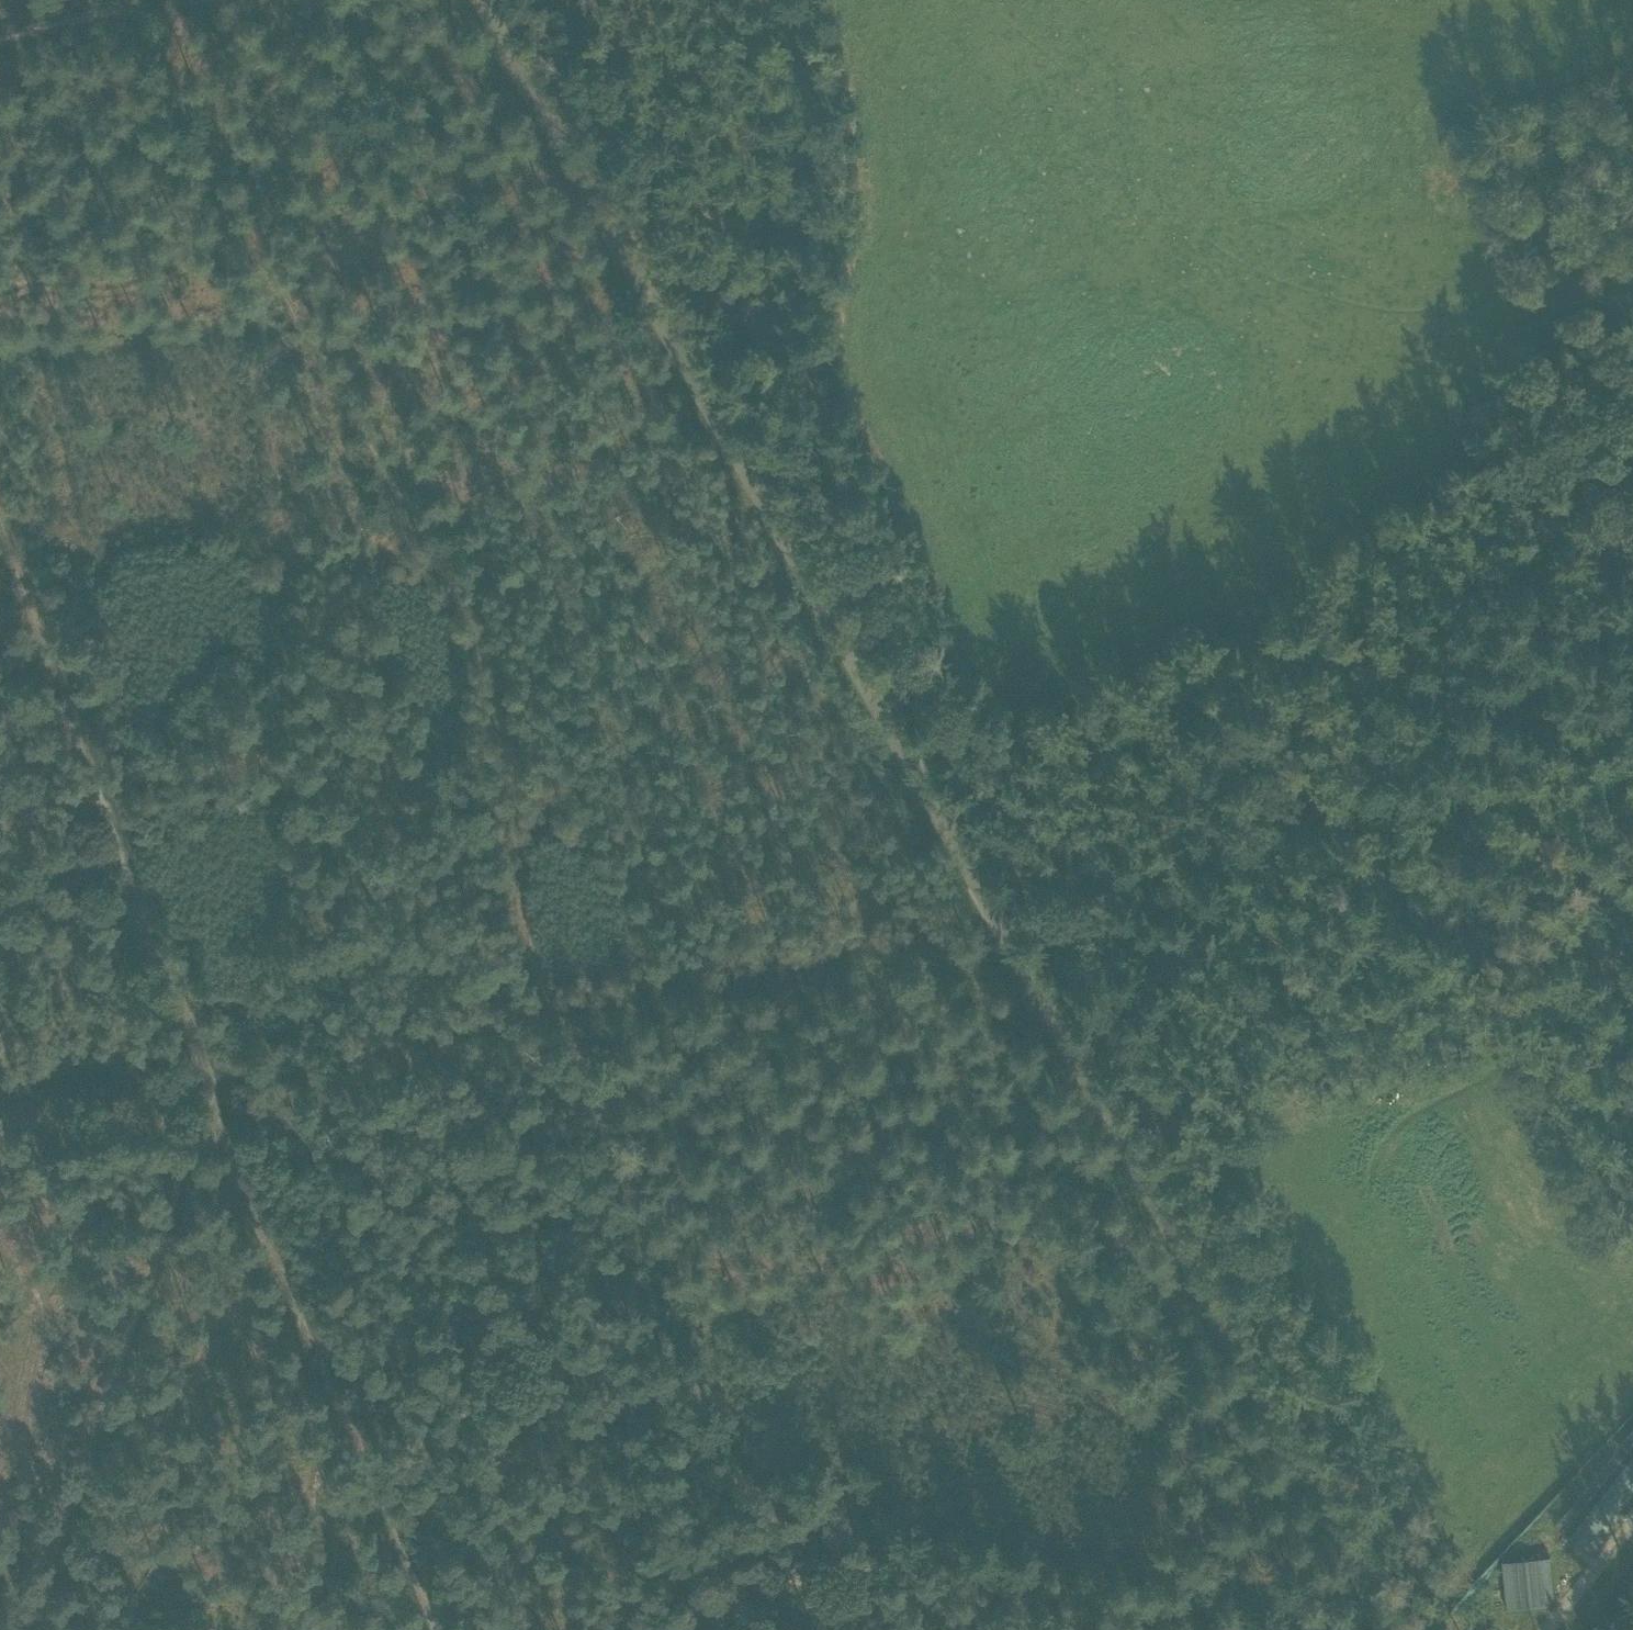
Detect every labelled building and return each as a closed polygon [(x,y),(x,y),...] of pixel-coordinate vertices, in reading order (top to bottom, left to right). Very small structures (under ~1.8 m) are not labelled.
[(1568,1536),(1592,1556),(1632,1504),(1632,1454),(1568,1536)]
